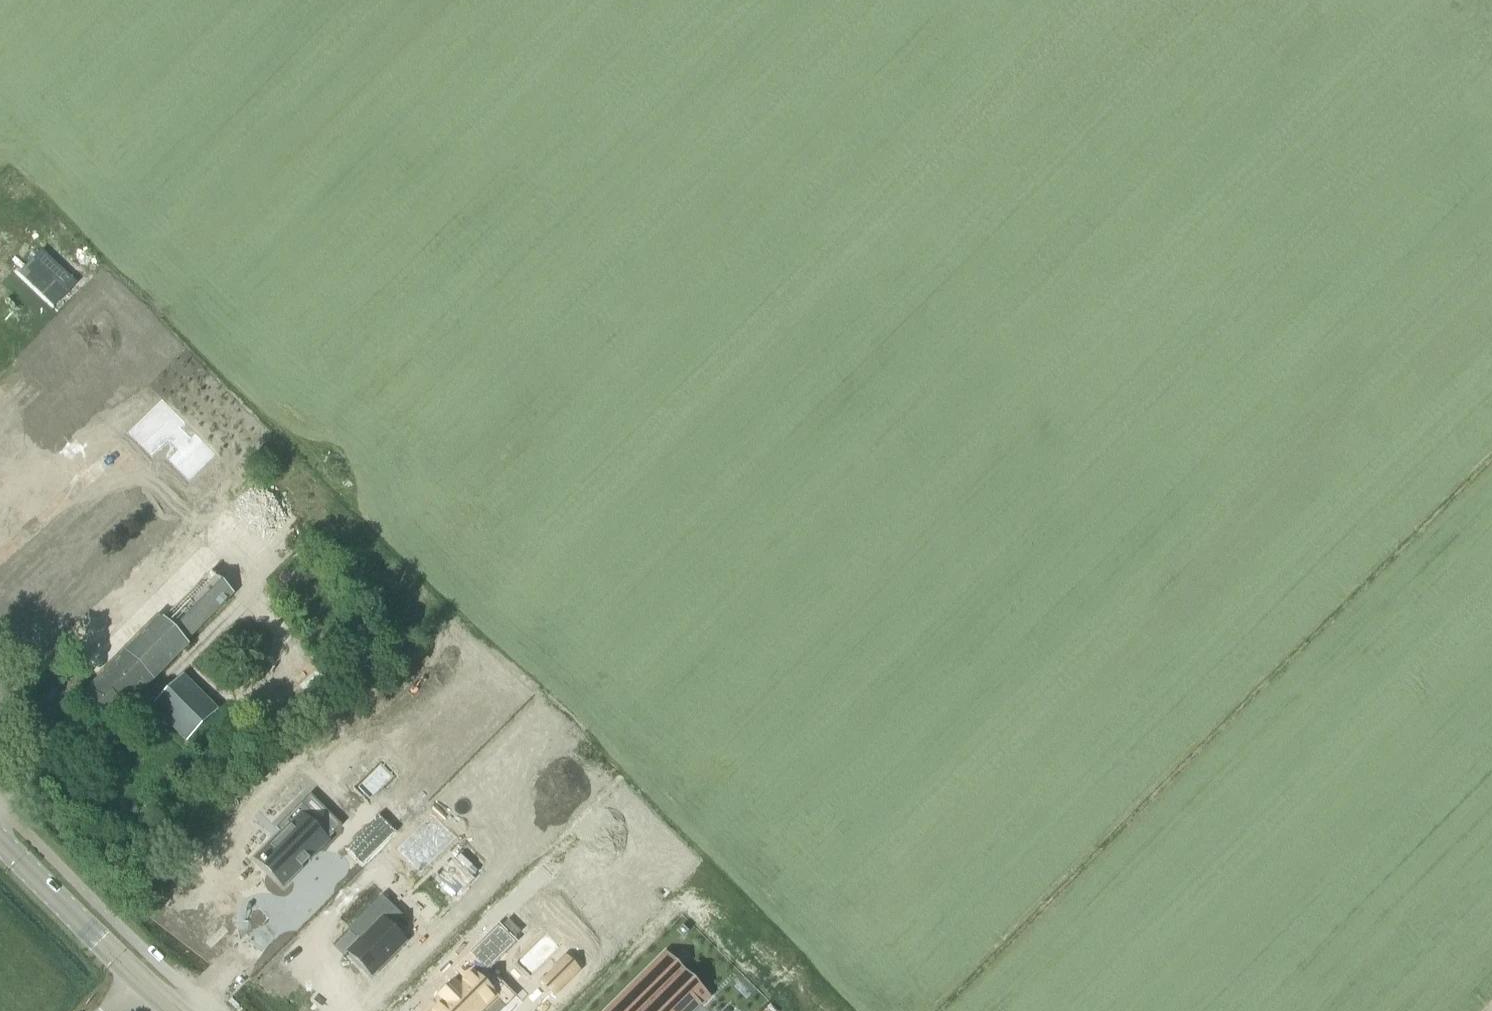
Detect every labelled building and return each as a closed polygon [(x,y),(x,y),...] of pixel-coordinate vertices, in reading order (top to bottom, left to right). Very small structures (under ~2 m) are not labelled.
[(43,251),(34,260),(68,292),(76,283),(43,251)] [(163,390),(128,423),(154,448),(175,428),(186,438),(173,451),(193,471),(219,446),(198,425),(192,431),(182,421),(187,415),(163,390)] [(157,620),(83,695),(86,698),(110,722),(138,694),(187,644),(186,643),(185,642),(232,594),(224,586),(210,571),(209,572),(166,616),(162,621),(159,618),(158,619),(157,620)] [(281,834),(257,858),(261,861),(260,862),(280,882),(280,881),(284,884),(333,835),(304,805),(278,830),(281,834)] [(379,816),(345,850),(362,867),(396,833),(379,816)] [(361,939),(348,952),(372,976),(406,942),(391,927),(402,916),(382,896),(349,928),(361,939)] [(506,1008),(479,983),(507,954),(490,937),(454,974),(465,983),(457,991),(453,987),(439,1002),(444,1006),(439,1010),(504,1010),(506,1008)] [(609,1010),(694,1010),(708,997),(666,955),(609,1010)] [(566,959),(543,981),(554,993),(577,970),(566,959)]
